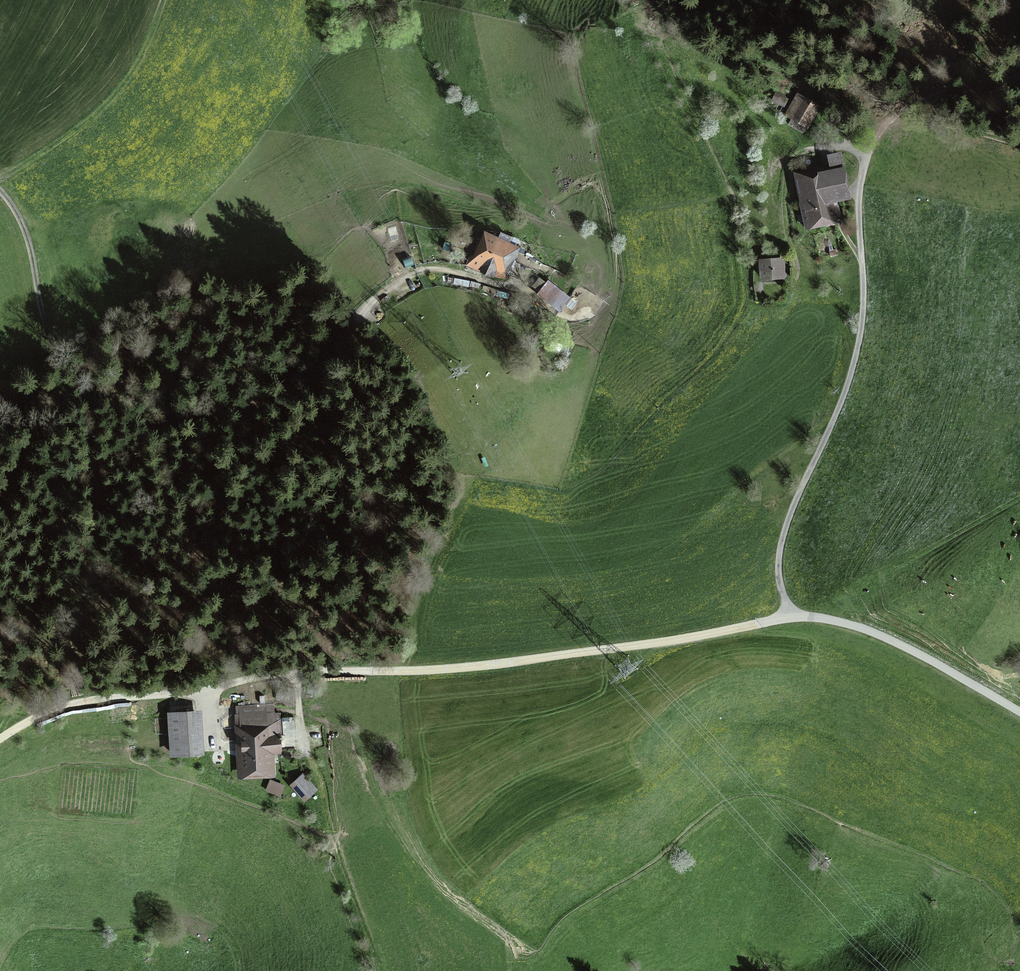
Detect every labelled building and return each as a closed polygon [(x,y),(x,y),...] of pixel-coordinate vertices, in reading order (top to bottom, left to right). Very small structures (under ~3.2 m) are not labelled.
[(773,100),(784,106),(787,100),(776,94),(773,100)] [(788,113),(794,117),(791,124),(802,131),(820,101),(809,94),(805,100),(798,96),(788,113)] [(794,173),(804,223),(834,217),(830,201),(848,198),(840,155),(828,157),(830,166),(794,173)] [(468,264),(489,274),(493,265),(505,271),(515,250),(486,237),(478,257),(473,255),(468,264)] [(783,277),(781,261),(762,262),(764,279),(783,277)] [(548,280),(546,282),(540,277),(532,286),(539,292),(538,294),(561,312),(572,299),(548,280)] [(274,705),(266,705),(237,706),(239,750),(243,750),(244,773),(269,771),(268,746),(274,746),(274,751),(296,749),(295,734),(279,735),(281,730),(279,714),(274,712),(274,705)] [(204,755),(202,711),(168,713),(170,757),(204,755)] [(271,772),(267,784),(282,788),(286,777),(271,772)] [(290,785),(305,802),(318,790),(303,774),(290,785)]
